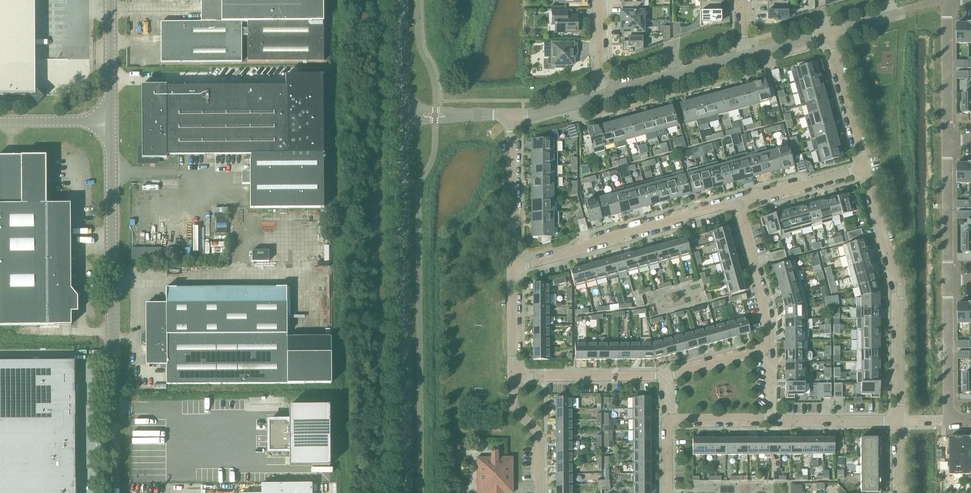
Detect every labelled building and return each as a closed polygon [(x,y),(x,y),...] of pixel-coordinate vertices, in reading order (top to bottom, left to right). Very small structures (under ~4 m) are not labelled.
[(31,94),(42,94),(39,91),(39,87),(64,87),(64,73),(35,73),(34,0),(0,0),(0,95),(31,94)] [(200,22),(160,22),(160,62),(241,62),(241,35),(247,35),(247,62),(323,61),(323,0),(200,0),(200,22)] [(788,5),(766,6),(767,21),(773,21),(773,22),(775,22),(775,23),(788,19),(788,5)] [(621,21),(642,21),(642,6),(621,6),(621,21)] [(721,6),(700,6),(700,28),(712,24),(712,22),(714,22),(714,21),(721,21),(721,6)] [(577,26),(579,24),(577,22),(577,16),(567,16),(567,10),(552,10),(552,17),(555,17),(555,31),(564,31),(566,34),(568,31),(577,31),(577,26)] [(642,21),(621,21),(621,36),(642,36),(642,21)] [(969,24),(968,24),(956,24),(957,43),(969,43),(969,24)] [(642,36),(621,36),(621,52),(628,52),(628,53),(630,53),(630,54),(642,49),(642,36)] [(575,53),(578,53),(577,42),(573,42),(551,42),(543,42),(544,57),(551,57),(551,64),(555,64),(555,68),(562,68),(562,64),(574,64),(574,58),(575,58),(575,53)] [(819,75),(815,63),(807,65),(806,61),(797,64),(798,68),(791,69),(794,81),(799,80),(819,75)] [(774,82),(780,80),(777,69),(771,71),(774,82)] [(142,158),(150,158),(166,158),(166,155),(251,154),(251,159),(250,159),(250,209),(323,209),(323,75),(285,75),(285,86),(166,87),(166,85),(141,85),(142,158)] [(819,75),(799,80),(794,82),(797,93),(822,86),(819,75)] [(759,103),(769,100),(770,103),(776,102),(773,89),(767,90),(764,80),(753,83),(753,84),(759,103)] [(743,87),(748,107),(759,104),(759,103),(753,84),(743,87)] [(822,86),(797,93),(800,104),(806,103),(825,98),(822,86)] [(748,107),(743,87),(733,90),(738,109),(748,107)] [(738,109),(733,90),(722,93),(728,112),(738,109)] [(779,98),(785,96),(783,90),(777,91),(779,98)] [(712,95),(717,115),(728,112),(722,93),(712,95)] [(962,94),(962,113),(970,113),(970,94),(962,94)] [(718,120),(717,115),(712,95),(701,98),(707,118),(708,122),(718,120)] [(691,101),(696,121),(707,118),(701,98),(691,101)] [(809,115),(828,110),(825,98),(806,103),(809,115)] [(696,121),(691,101),(680,104),(686,124),(696,121)] [(676,111),(673,112),(671,106),(661,109),(666,129),(679,125),(676,111)] [(667,134),(666,129),(661,109),(650,112),(657,137),(667,134)] [(812,126),(831,121),(828,110),(809,115),(812,126)] [(640,115),(645,135),(647,140),(657,137),(650,112),(640,115)] [(785,121),(791,120),(789,113),(783,115),(785,121)] [(645,135),(640,115),(629,118),(635,138),(645,135)] [(619,121),(624,141),(635,138),(629,118),(619,121)] [(625,145),(624,141),(619,121),(609,124),(614,143),(615,148),(625,145)] [(810,139),(835,133),(831,121),(812,126),(807,128),(810,139)] [(603,145),(603,146),(614,143),(609,124),(598,126),(598,127),(603,145)] [(577,136),(574,125),(567,127),(570,138),(577,136)] [(603,146),(603,145),(598,127),(598,126),(587,129),(589,135),(584,136),(585,140),(584,141),(587,154),(594,152),(594,153),(605,150),(603,146)] [(552,152),(557,152),(557,151),(557,140),(558,139),(556,130),(540,134),(541,139),(532,139),(532,152),(552,152)] [(838,144),(835,133),(810,139),(814,151),(818,150),(838,144)] [(749,134),(741,136),(743,143),(751,141),(749,134)] [(791,144),(798,143),(796,136),(790,138),(791,144)] [(838,144),(818,150),(822,161),(824,161),(825,165),(833,162),(832,159),(841,156),(838,144)] [(781,168),(781,169),(792,166),(787,147),(776,150),(781,168)] [(765,148),(756,151),(757,155),(762,174),(772,171),(767,153),(765,148)] [(681,152),(683,158),(693,156),(691,149),(681,152)] [(772,171),(781,168),(776,150),(767,153),(772,171)] [(552,152),(532,152),(532,164),(552,164),(557,164),(557,152),(552,152)] [(762,174),(757,155),(747,158),(752,176),(762,174)] [(26,325),(71,325),(71,312),(77,312),(77,297),(71,289),(71,276),(77,277),(77,267),(71,267),(71,204),(47,204),(47,156),(0,156),(0,326),(26,325)] [(752,176),(747,158),(737,161),(742,179),(752,176)] [(796,161),(799,172),(805,170),(802,159),(796,161)] [(706,164),(713,187),(722,184),(717,166),(716,161),(706,164)] [(742,179),(737,161),(727,164),(732,182),(742,179)] [(629,172),(627,163),(621,165),(623,174),(629,172)] [(552,164),(532,164),(532,176),(552,176),(552,164)] [(706,164),(697,167),(696,167),(703,190),(713,187),(706,164)] [(717,166),(722,184),(732,182),(727,164),(717,166)] [(969,164),(968,164),(957,164),(957,183),(969,183),(969,164)] [(703,190),(696,167),(686,170),(692,193),(703,190)] [(689,194),(684,175),(683,171),(672,174),(679,196),(689,194)] [(679,196),(672,174),(663,177),(669,199),(679,196)] [(552,176),(532,176),(532,188),(552,188),(558,188),(558,176),(552,176)] [(669,199),(663,177),(653,179),(659,202),(669,199)] [(659,202),(653,179),(643,182),(649,204),(659,202)] [(633,185),(639,207),(649,204),(643,182),(633,185)] [(623,187),(629,210),(639,207),(633,185),(623,187)] [(629,210),(623,187),(614,190),(615,194),(620,213),(629,210)] [(532,200),(552,200),(552,188),(532,188),(532,200)] [(842,214),(841,214),(841,215),(854,212),(851,201),(852,200),(851,195),(850,195),(849,193),(837,197),(842,214)] [(605,197),(610,215),(620,213),(615,194),(605,197)] [(605,197),(595,200),(600,218),(610,215),(605,197)] [(842,214),(837,197),(826,200),(832,221),(840,219),(838,215),(841,214),(842,214)] [(595,200),(595,199),(584,202),(589,221),(600,218),(595,200)] [(532,212),(552,212),(552,200),(532,200),(532,212)] [(832,221),(826,200),(816,202),(822,224),(832,221)] [(575,210),(581,208),(579,202),(573,203),(575,210)] [(822,224),(816,202),(805,205),(811,227),(822,224)] [(801,230),(810,227),(811,227),(805,205),(795,208),(801,230)] [(785,211),(791,233),(801,230),(795,208),(785,211)] [(791,233),(785,211),(774,214),(779,231),(779,232),(780,236),(791,233)] [(558,212),(552,212),(532,212),(532,224),(552,224),(558,224),(558,212)] [(768,235),(779,232),(779,231),(774,214),(760,218),(762,226),(766,226),(768,235)] [(577,220),(580,232),(587,230),(584,219),(577,220)] [(552,236),(552,224),(532,224),(532,236),(541,236),(541,242),(550,240),(550,236),(552,236)] [(714,242),(730,237),(727,227),(711,231),(714,242)] [(849,240),(863,236),(861,228),(846,232),(849,240)] [(963,234),(963,253),(970,253),(970,234),(963,234)] [(730,237),(714,242),(717,252),(733,248),(730,237)] [(675,241),(679,257),(690,254),(686,238),(675,241)] [(845,256),(867,250),(864,239),(842,245),(845,256)] [(665,244),(669,260),(679,257),(675,241),(665,244)] [(654,247),(658,263),(669,260),(665,244),(654,247)] [(644,250),(648,266),(658,263),(654,247),(644,250)] [(733,248),(717,252),(720,263),(736,258),(733,248)] [(784,249),(770,253),(772,261),(786,257),(784,249)] [(789,257),(792,256),(796,254),(795,249),(787,251),(789,257)] [(633,252),(637,269),(648,266),(644,250),(633,252)] [(867,250),(845,256),(848,266),(869,260),(867,250)] [(251,262),(269,261),(269,251),(251,251),(251,262)] [(623,255),(627,272),(637,269),(633,252),(623,255)] [(612,258),(617,274),(627,272),(623,255),(612,258)] [(602,261),(606,277),(617,274),(612,258),(602,261)] [(736,258),(720,263),(723,273),(739,269),(736,258)] [(803,260),(795,262),(795,260),(773,266),(776,276),(797,270),(797,269),(805,267),(803,260)] [(869,260),(848,266),(851,277),(872,271),(869,260)] [(591,264),(596,280),(606,277),(602,261),(591,264)] [(581,267),(585,283),(596,280),(591,264),(581,267)] [(585,283),(581,267),(570,270),(574,286),(585,283)] [(739,269),(723,273),(726,284),(742,279),(739,269)] [(779,287),(800,281),(797,270),(776,276),(779,287)] [(857,286),(875,281),(872,271),(851,277),(854,287),(858,286),(857,286)] [(742,279),(726,284),(728,295),(745,290),(742,279)] [(782,297),(803,291),(800,281),(779,287),(782,297)] [(857,286),(858,286),(860,296),(879,294),(875,281),(857,286)] [(532,294),(549,294),(549,283),(532,283),(532,294)] [(165,384),(287,384),(332,383),(331,336),(287,336),(286,287),(166,287),(166,303),(146,303),(146,334),(144,334),(143,335),(143,342),(144,344),(146,344),(146,364),(165,364),(165,384)] [(784,308),(807,305),(803,291),(782,297),(784,308)] [(549,294),(532,294),(532,305),(549,305),(549,294)] [(860,307),(879,307),(879,294),(860,296),(860,307)] [(970,324),(970,304),(969,304),(958,304),(958,324),(970,324)] [(549,305),(532,305),(532,316),(549,315),(549,305)] [(807,305),(784,308),(784,319),(803,318),(803,319),(807,319),(807,305)] [(879,307),(860,307),(861,318),(879,318),(879,307)] [(549,315),(532,316),(533,327),(549,327),(549,315)] [(735,319),(739,335),(750,333),(745,316),(735,319)] [(807,329),(807,319),(803,319),(803,318),(784,319),(785,329),(803,329),(807,329)] [(861,329),(879,329),(879,318),(861,318),(861,329)] [(724,322),(729,338),(739,335),(735,319),(724,322)] [(714,325),(718,341),(729,338),(724,322),(714,325)] [(704,328),(708,344),(718,341),(714,325),(704,328)] [(549,327),(533,327),(533,338),(549,338),(549,327)] [(693,331),(698,347),(708,344),(704,328),(693,331)] [(803,329),(785,329),(785,340),(803,340),(803,329)] [(861,329),(856,329),(856,340),(879,340),(879,329),(861,329)] [(683,333),(687,350),(698,347),(693,331),(683,333)] [(677,352),(687,350),(683,333),(672,336),(677,352)] [(662,339),(666,355),(677,352),(672,336),(662,339)] [(533,349),(549,348),(549,338),(533,338),(533,349)] [(651,342),(653,359),(666,355),(662,339),(651,342)] [(803,351),(803,340),(785,340),(785,351),(803,351)] [(879,340),(856,340),(857,351),(879,350),(879,340)] [(585,343),(586,359),(596,359),(596,342),(585,343)] [(596,342),(596,359),(607,359),(607,342),(596,342)] [(618,342),(607,342),(607,359),(618,359),(618,342)] [(618,342),(618,359),(629,359),(629,342),(618,342)] [(639,342),(629,342),(629,359),(640,359),(639,342)] [(639,342),(640,359),(653,359),(651,342),(639,342)] [(575,343),(575,359),(586,359),(585,343),(575,343)] [(41,349),(41,347),(0,347),(0,492),(75,492),(74,360),(41,361),(41,349)] [(549,348),(533,349),(533,360),(549,360),(549,348)] [(803,362),(807,362),(807,361),(809,361),(809,359),(813,359),(813,353),(812,352),(808,352),(808,350),(803,351),(785,351),(785,362),(803,362)] [(857,361),(879,361),(879,350),(857,351),(857,361)] [(861,372),(879,372),(879,361),(857,361),(857,372),(861,372)] [(803,362),(785,362),(785,373),(803,372),(803,362)] [(803,372),(785,373),(785,383),(803,383),(804,383),(806,383),(806,372),(803,372)] [(861,383),(879,383),(879,372),(861,372),(861,383)] [(803,383),(785,383),(785,398),(794,398),(794,394),(809,394),(809,383),(806,383),(804,383),(803,383)] [(823,398),(831,398),(831,383),(822,383),(823,398)] [(834,398),(842,398),(842,383),(834,383),(834,398)] [(861,383),(860,383),(860,394),(870,394),(870,398),(879,398),(879,383),(861,383)] [(555,409),(572,409),(572,397),(555,398),(555,409)] [(632,408),(649,408),(649,397),(632,397),(632,408)] [(268,420),(268,451),(289,451),(289,466),(329,466),(329,405),(289,405),(289,420),(268,420)] [(649,408),(632,408),(632,419),(649,419),(649,408)] [(572,409),(555,409),(555,420),(572,420),(572,409)] [(649,419),(632,419),(632,430),(649,430),(649,419)] [(572,420),(555,420),(555,430),(572,430),(572,420)] [(572,430),(555,430),(555,441),(572,441),(572,430)] [(649,430),(632,430),(632,441),(649,441),(649,430)] [(949,437),(949,451),(948,451),(948,455),(949,455),(950,475),(970,474),(970,436),(949,437)] [(879,437),(879,438),(860,438),(860,492),(880,492),(879,437)] [(714,455),(714,438),(703,439),(703,455),(714,455)] [(725,455),(725,438),(714,438),(714,455),(725,455)] [(736,455),(736,438),(725,438),(725,455),(736,455)] [(747,455),(747,438),(736,438),(736,455),(747,455)] [(757,454),(757,438),(747,438),(747,455),(757,454)] [(768,454),(768,438),(757,438),(757,454),(768,454)] [(779,454),(779,438),(768,438),(768,454),(779,454)] [(790,454),(790,438),(779,438),(779,454),(790,454)] [(801,454),(801,438),(790,438),(790,454),(801,454)] [(812,454),(812,438),(801,438),(801,454),(812,454)] [(823,454),(823,438),(812,438),(812,454),(823,454)] [(823,438),(823,454),(834,454),(834,438),(823,438)] [(703,455),(703,439),(692,439),(692,455),(703,455)] [(450,441),(450,450),(459,450),(459,440),(450,441)] [(572,441),(555,441),(555,452),(572,452),(572,441)] [(649,441),(632,441),(633,452),(649,452),(649,441)] [(572,452),(555,452),(555,463),(572,463),(572,452)] [(649,452),(633,452),(633,463),(649,463),(649,452)] [(508,492),(512,492),(512,457),(476,457),(476,492),(508,492)] [(572,463),(555,463),(555,474),(572,474),(572,463)] [(649,463),(633,463),(633,474),(649,473),(649,463)] [(649,473),(633,474),(633,484),(650,484),(649,473)] [(572,485),(572,475),(572,474),(555,474),(555,485),(572,485)] [(312,482),(261,483),(261,492),(256,492),(312,492),(312,482)] [(633,484),(633,492),(650,492),(650,484),(633,484)] [(555,485),(556,492),(572,492),(572,485),(555,485)]
